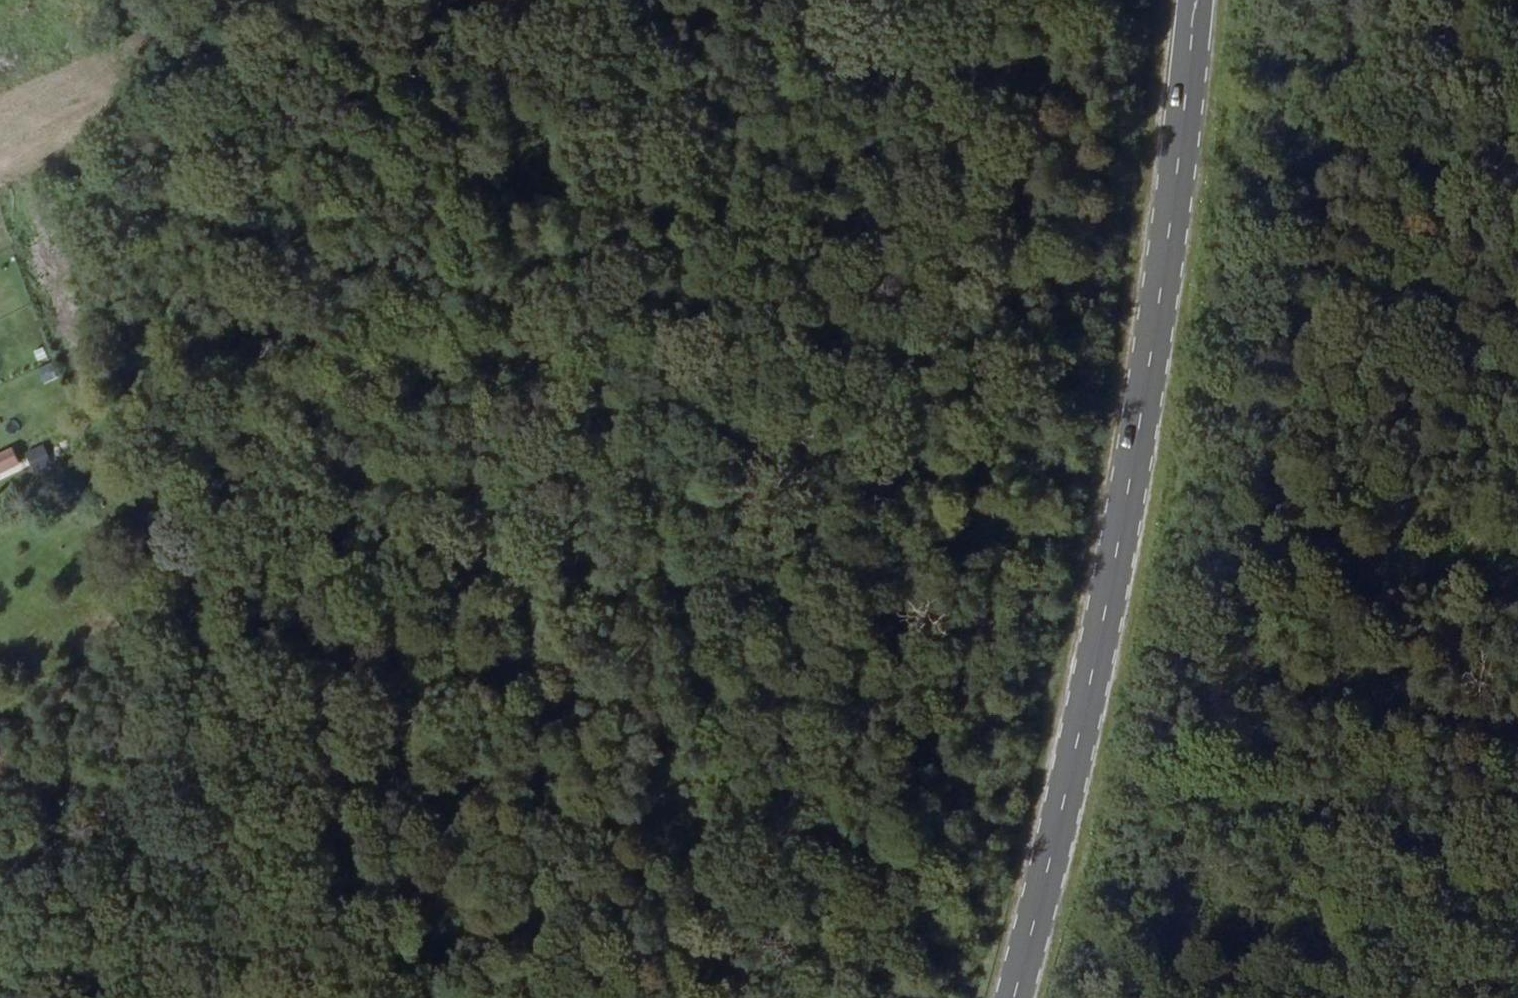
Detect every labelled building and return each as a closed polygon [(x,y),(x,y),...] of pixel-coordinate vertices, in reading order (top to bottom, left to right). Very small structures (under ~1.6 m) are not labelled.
[(0,448),(0,467),(22,456),(15,441),(0,448)]
